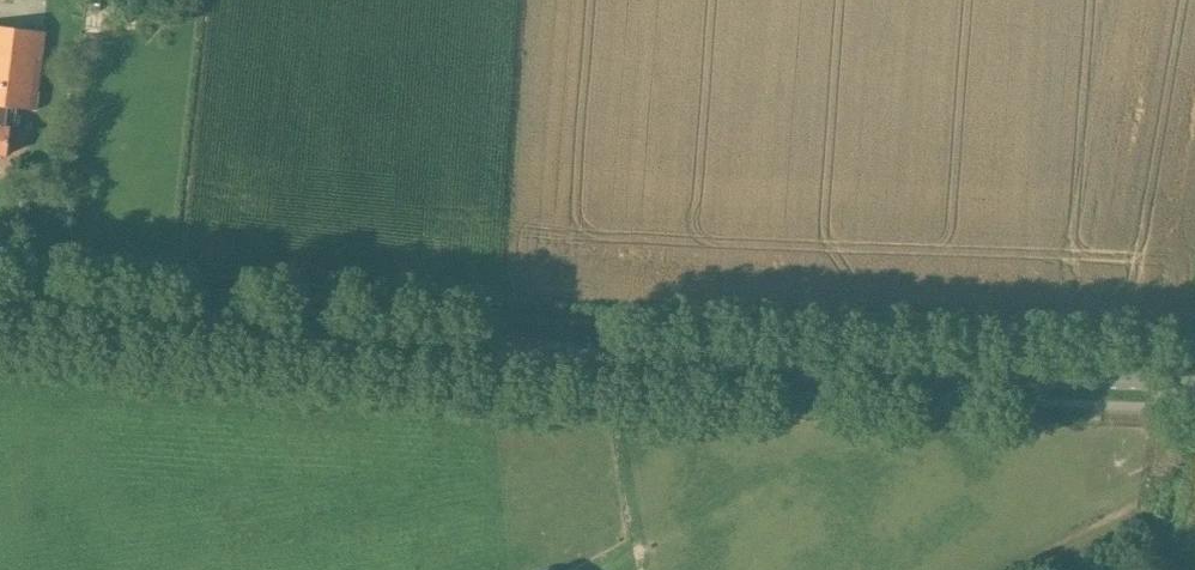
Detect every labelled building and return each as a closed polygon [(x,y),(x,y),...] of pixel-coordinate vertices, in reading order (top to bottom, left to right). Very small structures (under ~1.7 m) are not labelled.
[(35,110),(44,32),(0,26),(0,155),(5,156),(8,129),(15,130),(17,108),(35,110)]
